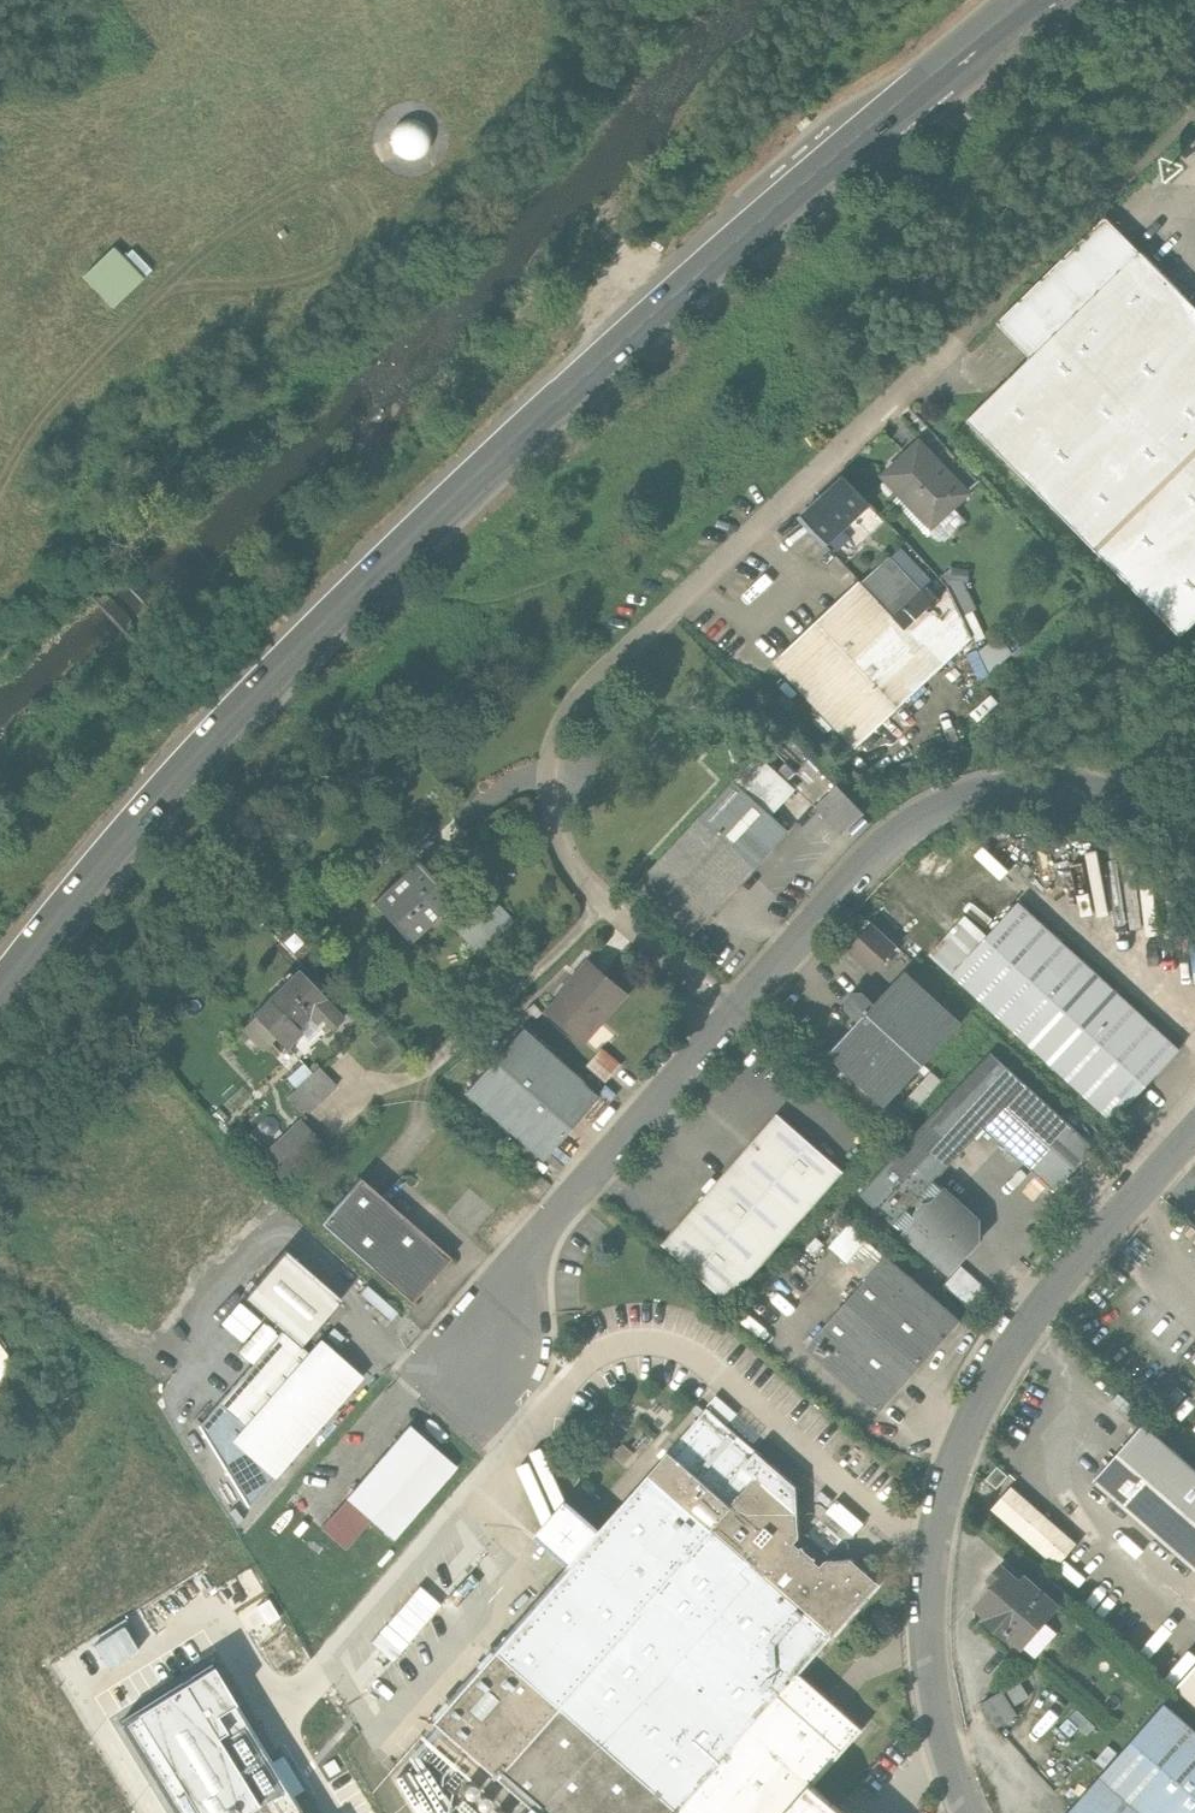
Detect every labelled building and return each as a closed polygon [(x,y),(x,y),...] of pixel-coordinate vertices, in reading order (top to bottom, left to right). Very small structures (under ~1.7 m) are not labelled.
[(1032,358),(968,419),(1178,635),(1194,619),(1194,312),(1103,219),(999,323),(1032,358)] [(114,305),(151,269),(120,238),(84,274),(114,305)] [(969,493),(917,438),(878,475),(929,529),(969,493)] [(867,506),(840,476),(800,513),(827,542),(867,506)] [(920,592),(888,558),(773,662),(855,748),(970,639),(946,590),(935,599),(925,587),(920,592)] [(760,756),(736,783),(770,814),(795,788),(760,756)] [(770,814),(736,783),(638,887),(690,935),(787,831),(770,814)] [(840,787),(817,807),(840,834),(863,813),(840,787)] [(462,896),(435,868),(388,915),(415,942),(462,896)] [(1179,1049),(1020,905),(990,938),(956,975),(1115,1120),(1179,1049)] [(933,954),(956,975),(990,938),(967,917),(933,954)] [(874,925),(850,951),(873,972),(897,946),(874,925)] [(345,1004),(306,964),(249,1020),(288,1059),(345,1004)] [(624,995),(595,969),(551,1018),(579,1044),(624,995)] [(963,1021),(908,971),(877,1005),(864,993),(854,993),(849,1000),(848,1009),(862,1022),(832,1055),(886,1105),(963,1021)] [(591,1087),(522,1027),(462,1096),(530,1156),(591,1087)] [(589,1063),(608,1079),(623,1061),(605,1046),(589,1063)] [(1093,1146),(992,1054),(863,1196),(951,1275),(982,1242),(981,1221),(937,1181),(987,1127),(1055,1188),(1093,1146)] [(333,1086),(318,1070),(289,1097),(304,1113),(333,1086)] [(839,1159),(779,1107),(659,1243),(719,1295),(839,1159)] [(439,1256),(363,1185),(324,1227),(400,1298),(439,1256)] [(870,1282),(888,1261),(850,1227),(832,1248),(870,1282)] [(242,1299),(283,1334),(299,1348),(340,1300),(284,1251),(242,1299)] [(957,1321),(888,1261),(870,1282),(810,1350),(879,1411),(957,1321)] [(299,1348),(283,1334),(214,1408),(239,1431),(232,1440),(269,1474),(357,1379),(324,1348),(312,1361),(299,1348)] [(710,1410),(427,1729),(500,1794),(483,1812),(843,1812),(837,1808),(823,1795),(818,1791),(814,1788),(865,1730),(825,1695),(799,1673),(891,1569),(874,1554),(710,1410)] [(1143,1429),(1118,1457),(1094,1484),(1194,1572),(1194,1474),(1143,1429)] [(447,1472),(404,1432),(340,1501),(348,1508),(327,1531),(349,1551),(373,1526),(386,1538),(447,1472)] [(610,1492),(623,1503),(652,1469),(639,1458),(610,1492)] [(1010,1488),(989,1511),(1056,1569),(1076,1546),(1010,1488)] [(1057,1608),(1006,1565),(969,1610),(1020,1653),(1057,1608)] [(1179,1684),(1194,1699),(1194,1667),(1179,1684)] [(1023,1676),(982,1698),(995,1722),(1035,1700),(1023,1676)] [(1165,1708),(1072,1812),(1194,1812),(1194,1734),(1165,1708)]
